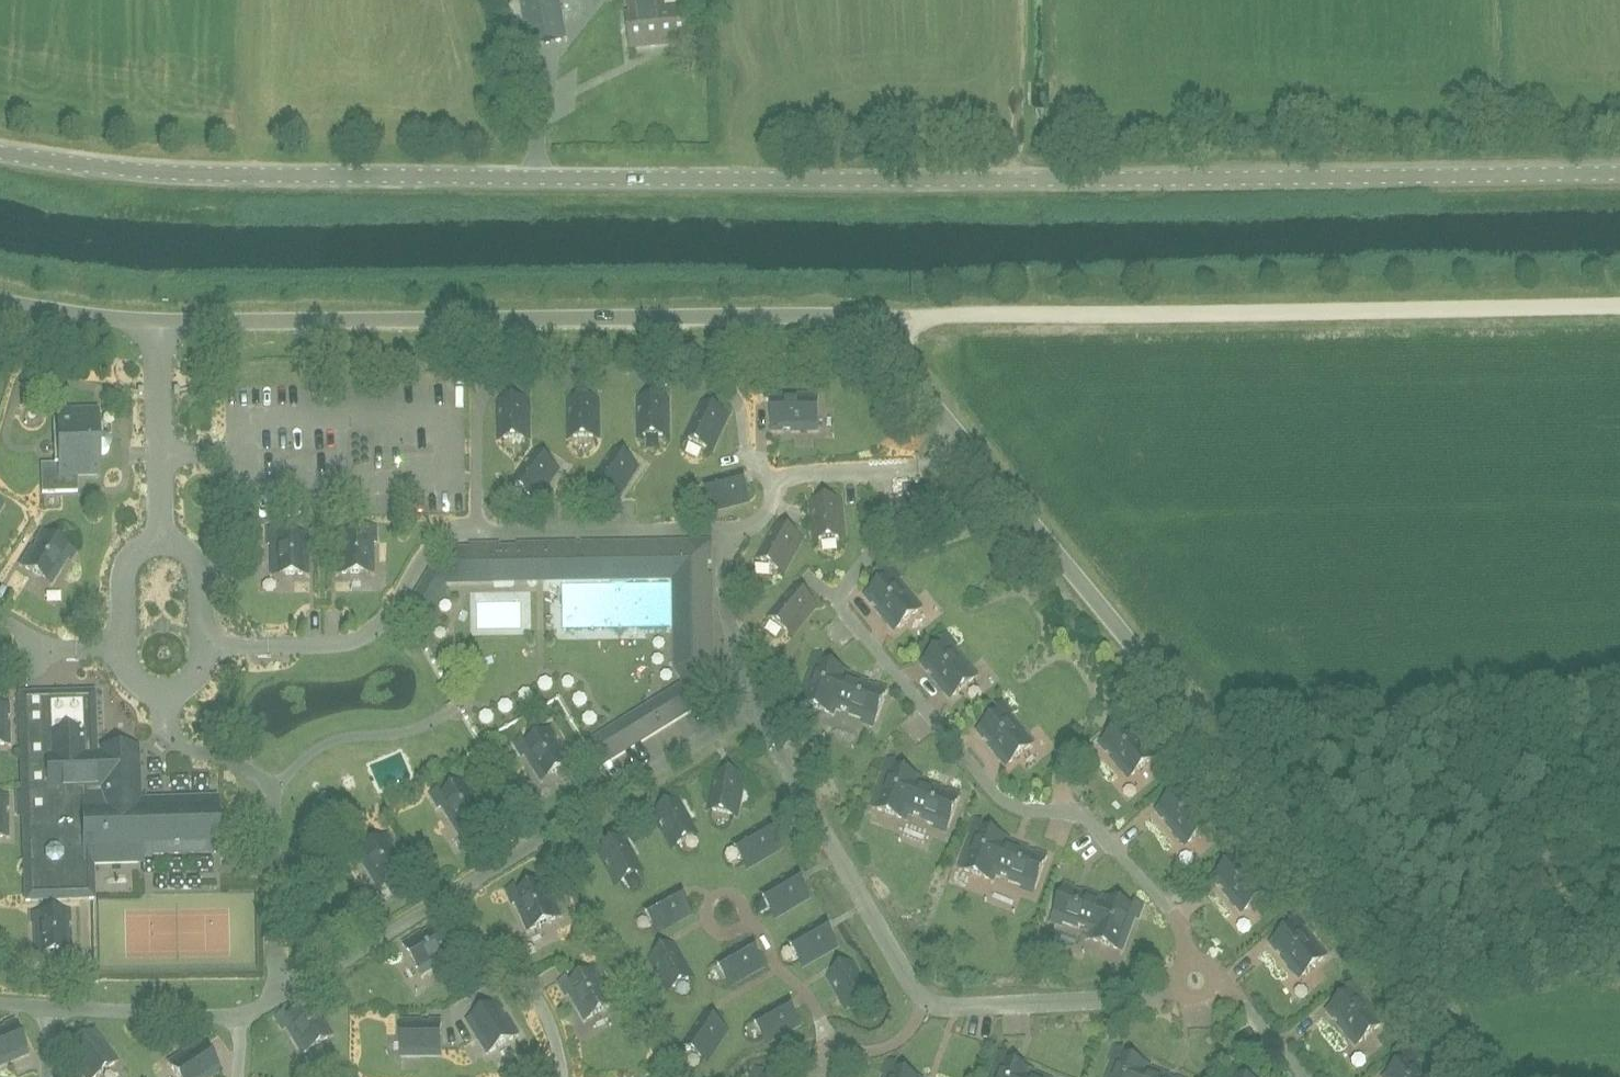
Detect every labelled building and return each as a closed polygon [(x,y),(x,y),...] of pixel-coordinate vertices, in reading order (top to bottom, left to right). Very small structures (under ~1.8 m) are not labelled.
[(559,0),(520,0),(529,47),(567,41),(561,14),(559,0)] [(629,13),(626,13),(630,47),(689,41),(685,8),(659,10),(658,1),(662,0),(628,0),(629,13)] [(780,391),(765,392),(765,401),(772,401),(773,429),(783,429),(783,427),(791,427),(791,429),(817,429),(816,397),(791,397),(791,395),(780,395),(780,391)] [(668,398),(638,398),(638,436),(668,435),(668,398)] [(498,401),(499,438),(529,438),(528,400),(498,401)] [(568,400),(568,438),(598,437),(598,400),(568,400)] [(700,403),(684,437),(712,450),(728,416),(700,403)] [(42,492),(77,491),(76,474),(96,474),(95,411),(58,412),(60,464),(41,464),(42,492)] [(533,449),(511,479),(535,497),(558,467),(533,449)] [(612,449),(591,480),(616,497),(637,466),(612,449)] [(740,470),(704,479),(711,509),(748,500),(740,470)] [(841,499),(811,501),(813,539),(843,537),(841,499)] [(736,506),(740,518),(759,512),(756,500),(736,506)] [(775,523),(757,556),(783,571),(801,538),(775,523)] [(372,542),(377,542),(377,526),(356,526),(356,534),(338,534),(338,544),(339,544),(340,553),(338,553),(339,572),(362,572),(362,561),(370,561),(370,552),(372,552),(372,542)] [(282,574),(306,573),(305,553),(304,553),(304,545),(305,545),(305,535),(276,535),(276,528),(266,528),(266,543),(271,543),(271,554),(273,554),(273,563),(282,563),(282,574)] [(34,549),(33,548),(23,565),(43,577),(48,568),(55,573),(60,565),(62,566),(68,556),(66,555),(70,549),(43,532),(37,541),(39,542),(34,549)] [(435,566),(404,617),(410,629),(418,625),(419,625),(445,582),(495,581),(495,572),(547,571),(548,580),(675,578),(677,670),(684,682),(696,702),(723,685),(708,662),(706,546),(459,550),(459,566),(435,566)] [(878,610),(895,629),(919,609),(903,589),(904,588),(898,580),(901,577),(891,566),(884,572),(888,577),(867,596),(873,603),(874,602),(880,609),(878,610)] [(793,585),(769,614),(792,633),(816,604),(793,585)] [(934,677),(951,697),(975,676),(959,657),(960,655),(954,647),(957,645),(947,633),(940,639),(944,645),(923,663),(929,671),(930,670),(936,676),(934,677)] [(875,725),(889,685),(877,681),(876,683),(870,680),(871,678),(852,671),(852,669),(823,658),(825,653),(814,649),(808,665),(811,667),(799,700),(835,714),(837,708),(840,709),(842,706),(849,709),(848,712),(863,718),(862,720),(875,725)] [(22,693),(20,693),(23,792),(24,817),(26,900),(78,899),(87,899),(93,898),(93,894),(92,861),(93,861),(133,859),(137,859),(137,851),(138,851),(145,850),(215,849),(215,844),(214,806),(138,808),(138,798),(137,751),(101,752),(101,756),(83,757),(83,744),(96,743),(95,691),(43,692),(22,693)] [(990,745),(1007,764),(1031,744),(1015,724),(1016,723),(1010,715),(1013,712),(1003,700),(996,706),(1000,712),(978,730),(985,738),(986,737),(992,743),(990,745)] [(1113,757),(1129,777),(1154,756),(1137,736),(1139,735),(1132,727),(1135,725),(1125,713),(1118,719),(1122,725),(1101,743),(1108,751),(1109,750),(1114,756),(1113,757)] [(554,739),(555,738),(550,730),(523,747),(526,753),(524,754),(531,764),(532,763),(537,770),(544,765),(550,775),(570,762),(559,745),(558,746),(554,739)] [(886,758),(880,773),(883,774),(871,809),(907,822),(909,817),(913,818),(914,814),(921,817),(920,821),(935,826),(933,829),(946,834),(961,794),(949,790),(948,792),(942,789),(943,787),(923,780),(924,778),(894,767),(896,762),(886,758)] [(744,778),(715,772),(707,809),(737,815),(744,778)] [(1186,844),(1210,823),(1194,803),(1195,802),(1188,794),(1191,792),(1181,780),(1174,786),(1179,792),(1157,810),(1164,818),(1165,817),(1171,823),(1169,824),(1186,844)] [(442,807),(447,815),(449,814),(453,821),(460,817),(466,826),(486,814),(476,797),(475,798),(470,790),(472,790),(466,781),(442,796),(437,788),(428,794),(437,810),(442,807)] [(653,815),(672,847),(698,832),(679,799),(653,815)] [(765,822),(732,841),(747,866),(780,847),(765,822)] [(969,846),(961,867),(991,878),(994,872),(1000,874),(999,877),(1008,881),(1009,878),(1013,880),(1012,882),(1025,887),(1026,884),(1033,887),(1044,857),(1035,853),(1035,855),(1026,852),(1027,850),(1005,842),(1006,838),(977,827),(974,835),(972,834),(967,845),(969,846)] [(1195,854),(1211,840),(1204,831),(1188,844),(1195,854)] [(643,869),(624,836),(598,851),(616,884),(643,869)] [(375,857),(377,856),(371,847),(344,864),(348,870),(346,871),(352,881),(354,880),(358,887),(365,883),(371,892),(391,880),(381,863),(380,864),(375,857)] [(1248,859),(1238,847),(1231,853),(1235,859),(1214,877),(1221,885),(1222,884),(1227,890),(1226,891),(1242,911),(1267,890),(1250,871),(1252,869),(1245,861),(1248,859)] [(775,916),(808,897),(793,871),(760,890),(775,916)] [(505,890),(510,903),(515,901),(519,911),(521,911),(529,929),(558,917),(551,898),(549,899),(546,891),(547,891),(543,881),(517,893),(515,886),(505,890)] [(1079,926),(1079,924),(1087,927),(1086,929),(1093,931),(1090,938),(1120,950),(1129,927),(1131,927),(1134,918),(1138,919),(1144,904),(1135,901),(1133,908),(1106,898),(1104,901),(1082,893),(1082,894),(1074,892),(1075,890),(1065,886),(1054,916),(1062,920),(1061,921),(1072,925),(1072,923),(1079,926)] [(690,914),(676,887),(643,905),(657,932),(690,914)] [(36,914),(36,921),(34,921),(35,933),(37,933),(37,941),(45,941),(46,952),(69,951),(69,931),(67,931),(67,923),(68,923),(68,913),(36,914)] [(1306,925),(1296,913),(1289,919),(1293,925),(1272,943),(1279,951),(1280,950),(1285,956),(1284,957),(1300,977),(1325,956),(1308,937),(1310,935),(1303,927),(1306,925)] [(803,965),(836,946),(821,920),(788,939),(803,965)] [(438,925),(429,930),(430,932),(423,936),(422,935),(405,945),(422,972),(438,962),(439,964),(450,958),(448,956),(454,953),(438,925)] [(748,940),(715,959),(730,985),(763,966),(748,940)] [(675,943),(650,957),(668,990),(694,976),(675,943)] [(871,994),(853,961),(827,976),(845,1009),(871,994)] [(598,968),(574,982),(570,975),(562,980),(570,993),(573,991),(578,1000),(580,999),(589,1017),(617,1001),(608,984),(606,984),(602,977),(603,977),(598,968)] [(1362,992),(1352,980),(1345,986),(1350,992),(1328,1010),(1335,1018),(1336,1017),(1341,1023),(1340,1024),(1356,1044),(1381,1023),(1364,1004),(1366,1002),(1359,994),(1362,992)] [(799,1024),(784,998),(751,1017),(766,1042),(799,1024)] [(504,1010),(498,1000),(466,1019),(489,1055),(520,1035),(508,1017),(505,1019),(501,1011),(504,1010)] [(311,1002),(286,1018),(282,1011),(273,1017),(281,1029),(286,1026),(292,1036),(294,1035),(304,1052),(331,1035),(321,1018),(320,1019),(316,1012),(317,1011),(311,1002)] [(727,1029),(703,1013),(682,1044),(707,1061),(727,1029)] [(25,1051),(13,1022),(4,1025),(4,1026),(0,1028),(0,1061),(25,1051)] [(440,1054),(440,1023),(430,1023),(430,1024),(420,1024),(420,1023),(402,1023),(401,1054),(440,1054)] [(67,1049),(73,1057),(74,1056),(79,1063),(78,1064),(87,1076),(94,1076),(116,1062),(93,1031),(67,1049)] [(169,1063),(178,1076),(206,1076),(218,1069),(201,1042),(193,1048),(194,1049),(186,1053),(186,1052),(169,1063)] [(1147,1070),(1148,1066),(1121,1056),(1124,1049),(1115,1046),(1110,1061),(1113,1062),(1110,1071),(1112,1072),(1110,1076),(1166,1076),(1147,1070)] [(1409,1047),(1401,1053),(1406,1059),(1385,1076),(1426,1076),(1421,1071),(1422,1070),(1416,1062),(1419,1059),(1409,1047)] [(1030,1075),(1031,1071),(1004,1061),(1007,1054),(998,1051),(993,1065),(997,1067),(993,1076),(994,1076),(1036,1076),(1030,1075)] [(888,1067),(884,1076),(915,1076),(888,1067)] [(1235,1076),(1238,1070),(1229,1067),(1225,1076),(1236,1076),(1235,1076)] [(764,1072),(755,1068),(752,1076),(762,1076),(764,1072)]
